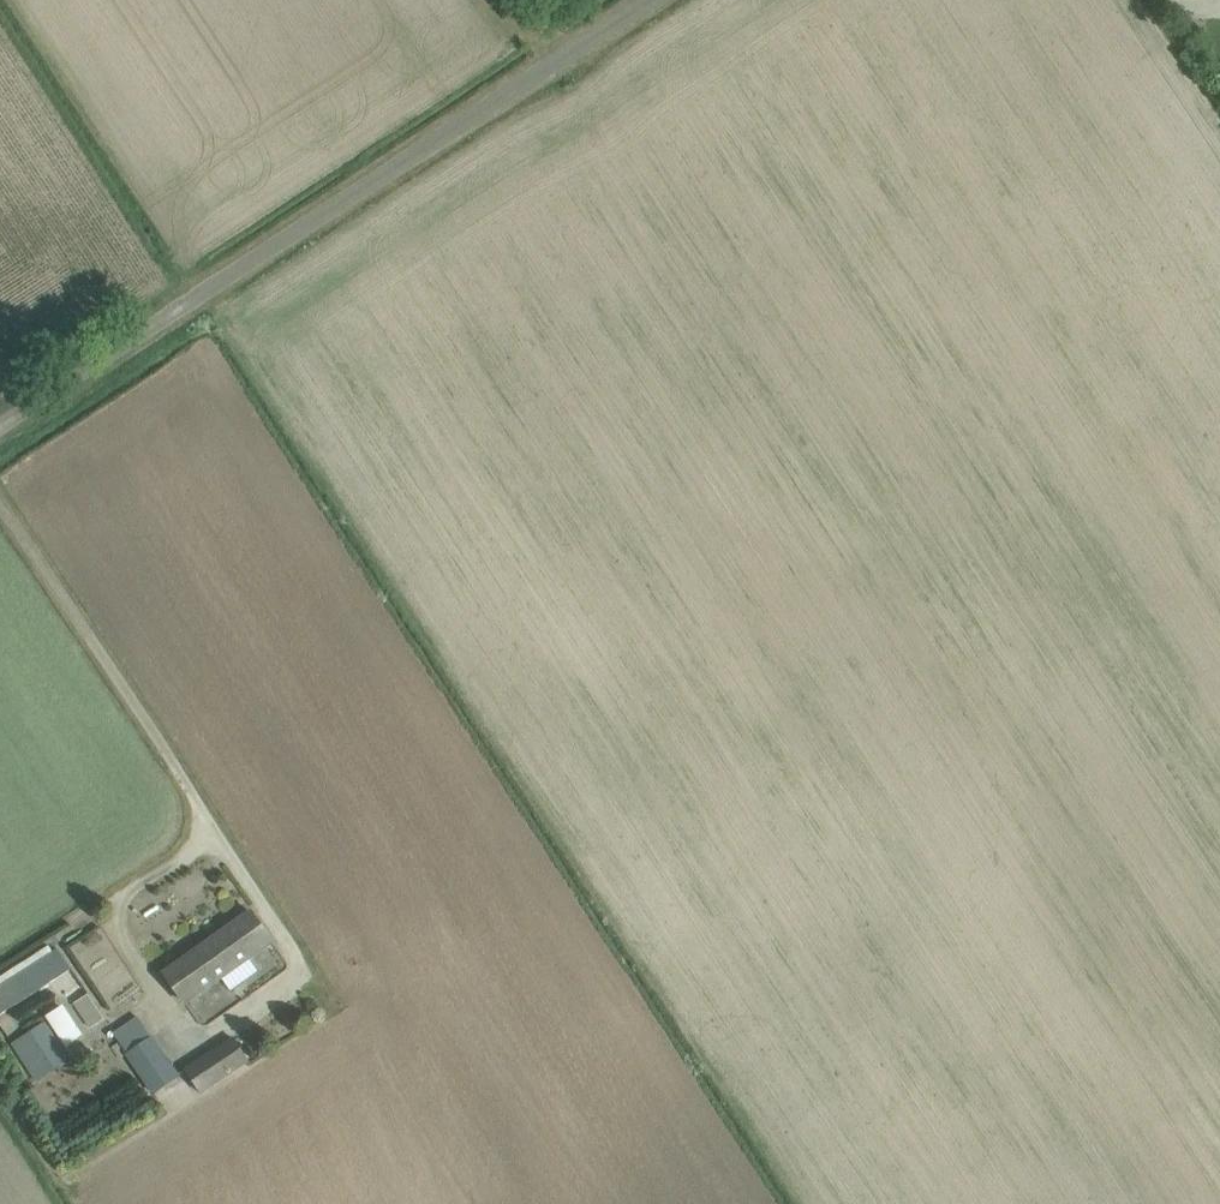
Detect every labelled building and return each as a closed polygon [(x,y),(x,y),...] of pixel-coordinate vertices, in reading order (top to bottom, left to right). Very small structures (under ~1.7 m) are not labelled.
[(165,972),(188,1005),(275,943),(252,911),(165,972)] [(71,969),(58,949),(12,978),(8,971),(0,976),(0,1014),(71,969)] [(88,993),(74,1002),(91,1028),(105,1018),(88,993)] [(115,1054),(125,1048),(128,1053),(126,1054),(155,1097),(182,1079),(154,1036),(152,1037),(138,1015),(114,1031),(117,1036),(107,1042),(115,1054)] [(13,1043),(38,1082),(71,1060),(46,1021),(13,1043)] [(185,1069),(201,1093),(250,1060),(234,1036),(185,1069)]
